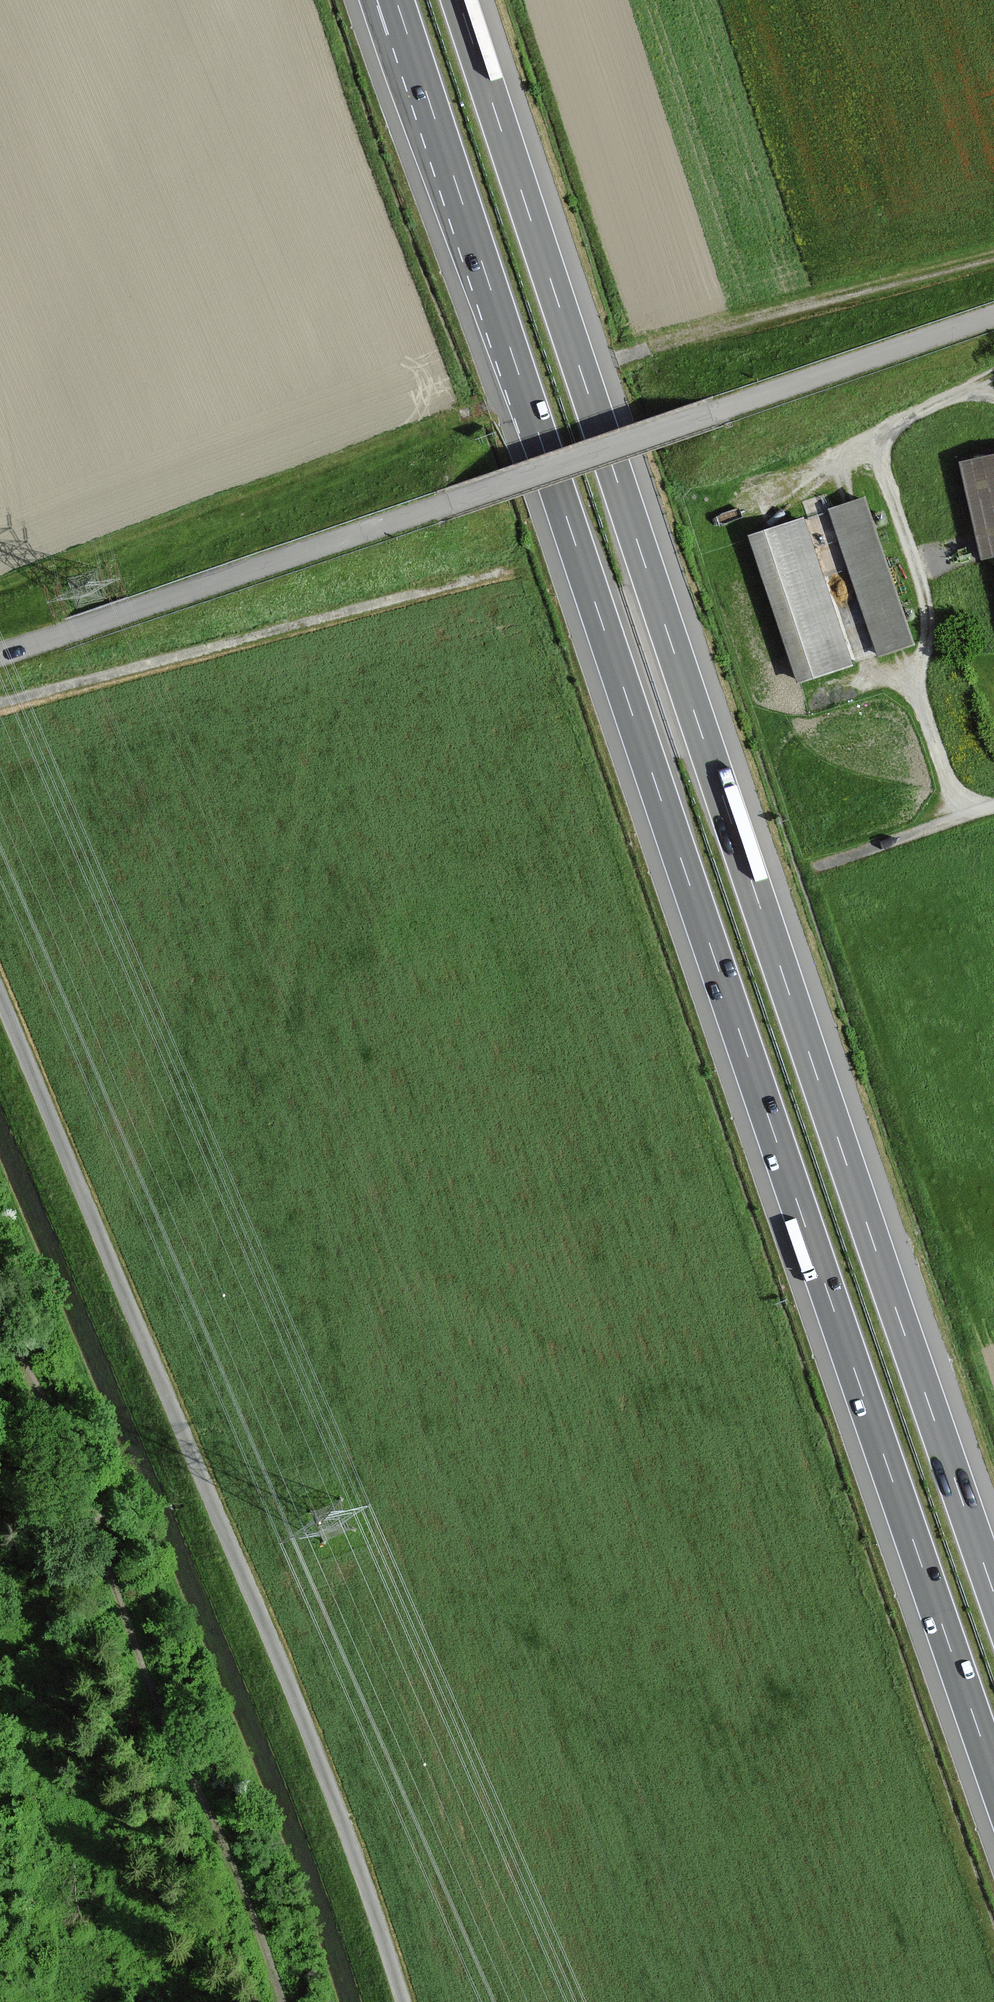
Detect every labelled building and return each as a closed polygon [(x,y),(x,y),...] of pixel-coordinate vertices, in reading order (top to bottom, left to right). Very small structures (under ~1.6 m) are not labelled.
[(952,465),(975,563),(989,559),(993,558),(993,455),(952,465)] [(906,645),(856,499),(747,536),(797,682),(906,645)]
